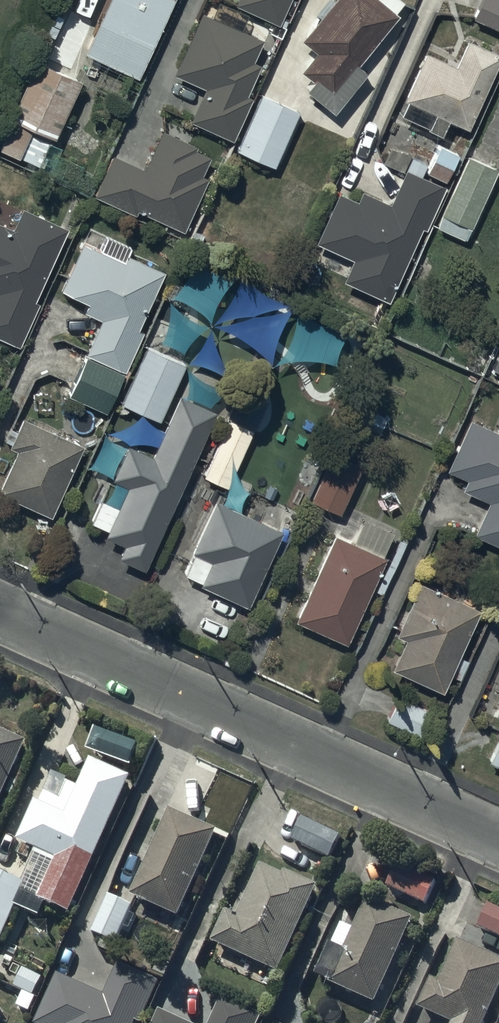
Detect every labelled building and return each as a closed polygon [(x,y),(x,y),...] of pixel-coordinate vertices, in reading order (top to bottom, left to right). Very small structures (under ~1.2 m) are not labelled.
[(85,47),(137,71),(170,0),(106,0),(85,47)] [(234,2),(279,23),(289,0),(235,0),(234,2)] [(300,34),(316,47),(300,67),(312,77),(305,85),(333,108),(367,67),(357,59),(397,11),(394,9),(401,0),(328,0),(300,34)] [(473,15),(498,26),(498,0),(479,0),(473,15)] [(263,36),(201,8),(173,71),(205,85),(190,118),(231,136),(250,94),(246,92),(260,62),(253,59),(263,36)] [(423,48),(403,96),(406,97),(400,110),(429,122),(427,125),(442,132),(449,115),(468,124),(498,52),(498,49),(467,35),(456,62),(423,48)] [(36,57),(0,142),(0,146),(39,162),(51,134),(54,136),(80,75),(36,57)] [(299,108),(260,92),(236,147),(274,164),(299,108)] [(144,165),(111,151),(93,191),(135,210),(136,207),(182,228),(207,174),(202,172),(211,153),(196,147),(198,142),(162,125),(144,165)] [(458,151),(438,142),(426,169),(445,178),(458,151)] [(496,166),(466,153),(441,212),(470,225),(496,166)] [(358,199),(338,190),(315,238),(352,256),(343,275),(386,296),(420,225),(426,228),(446,185),(406,165),(390,199),(364,187),(358,199)] [(12,226),(0,220),(0,335),(19,344),(39,300),(33,297),(68,223),(23,203),(12,226)] [(101,245),(83,237),(61,285),(88,297),(83,308),(100,315),(84,350),(126,368),(143,329),(138,327),(164,268),(128,253),(132,243),(107,232),(101,245)] [(185,360),(146,343),(120,399),(159,417),(185,360)] [(123,370),(85,354),(68,393),(106,409),(123,370)] [(216,408),(180,391),(151,452),(128,442),(113,475),(116,476),(105,500),(99,497),(90,517),(106,524),(103,532),(122,541),(117,553),(143,566),(216,408)] [(0,479),(0,490),(50,512),(82,441),(21,413),(8,444),(15,447),(0,479)] [(231,414),(205,473),(228,483),(254,424),(231,414)] [(469,415),(447,466),(467,475),(462,487),(488,498),(474,531),(498,542),(498,428),(469,415)] [(360,462),(333,449),(311,496),(338,508),(360,462)] [(282,528),(216,496),(191,548),(193,549),(183,571),(201,579),(200,581),(246,603),(282,528)] [(385,554),(334,530),(295,616),(346,639),(385,554)] [(482,608),(420,578),(395,630),(404,634),(390,665),(442,690),(482,608)] [(396,692),(385,716),(423,733),(434,709),(396,692)] [(29,742),(0,728),(0,803),(29,742)] [(489,758),(498,762),(498,734),(489,758)] [(0,871),(0,941),(3,943),(25,894),(72,915),(135,775),(93,756),(67,813),(37,799),(18,841),(37,850),(23,881),(0,871)] [(218,829),(170,809),(133,895),(180,916),(218,829)] [(303,817),(292,840),(332,859),(342,836),(303,817)] [(399,861),(387,886),(426,904),(438,879),(399,861)] [(228,909),(213,941),(280,972),(320,885),(288,870),(286,874),(262,863),(238,914),(228,909)] [(134,906),(109,895),(92,933),(118,944),(134,906)] [(413,917),(369,898),(356,927),(343,922),(334,943),(331,942),(317,976),(376,1002),(413,917)] [(491,904),(480,927),(498,935),(498,908),(491,904)] [(498,993),(498,959),(459,941),(441,982),(432,978),(419,1006),(454,1021),(453,1022),(486,1022),(498,993)] [(59,974),(37,1022),(134,1022),(136,1019),(142,1022),(160,981),(118,963),(104,994),(59,974)] [(43,977),(23,968),(15,987),(35,996),(43,977)] [(265,1016),(224,996),(210,1022),(261,1022),(265,1016)] [(162,1009),(155,1022),(191,1022),(162,1009)]
